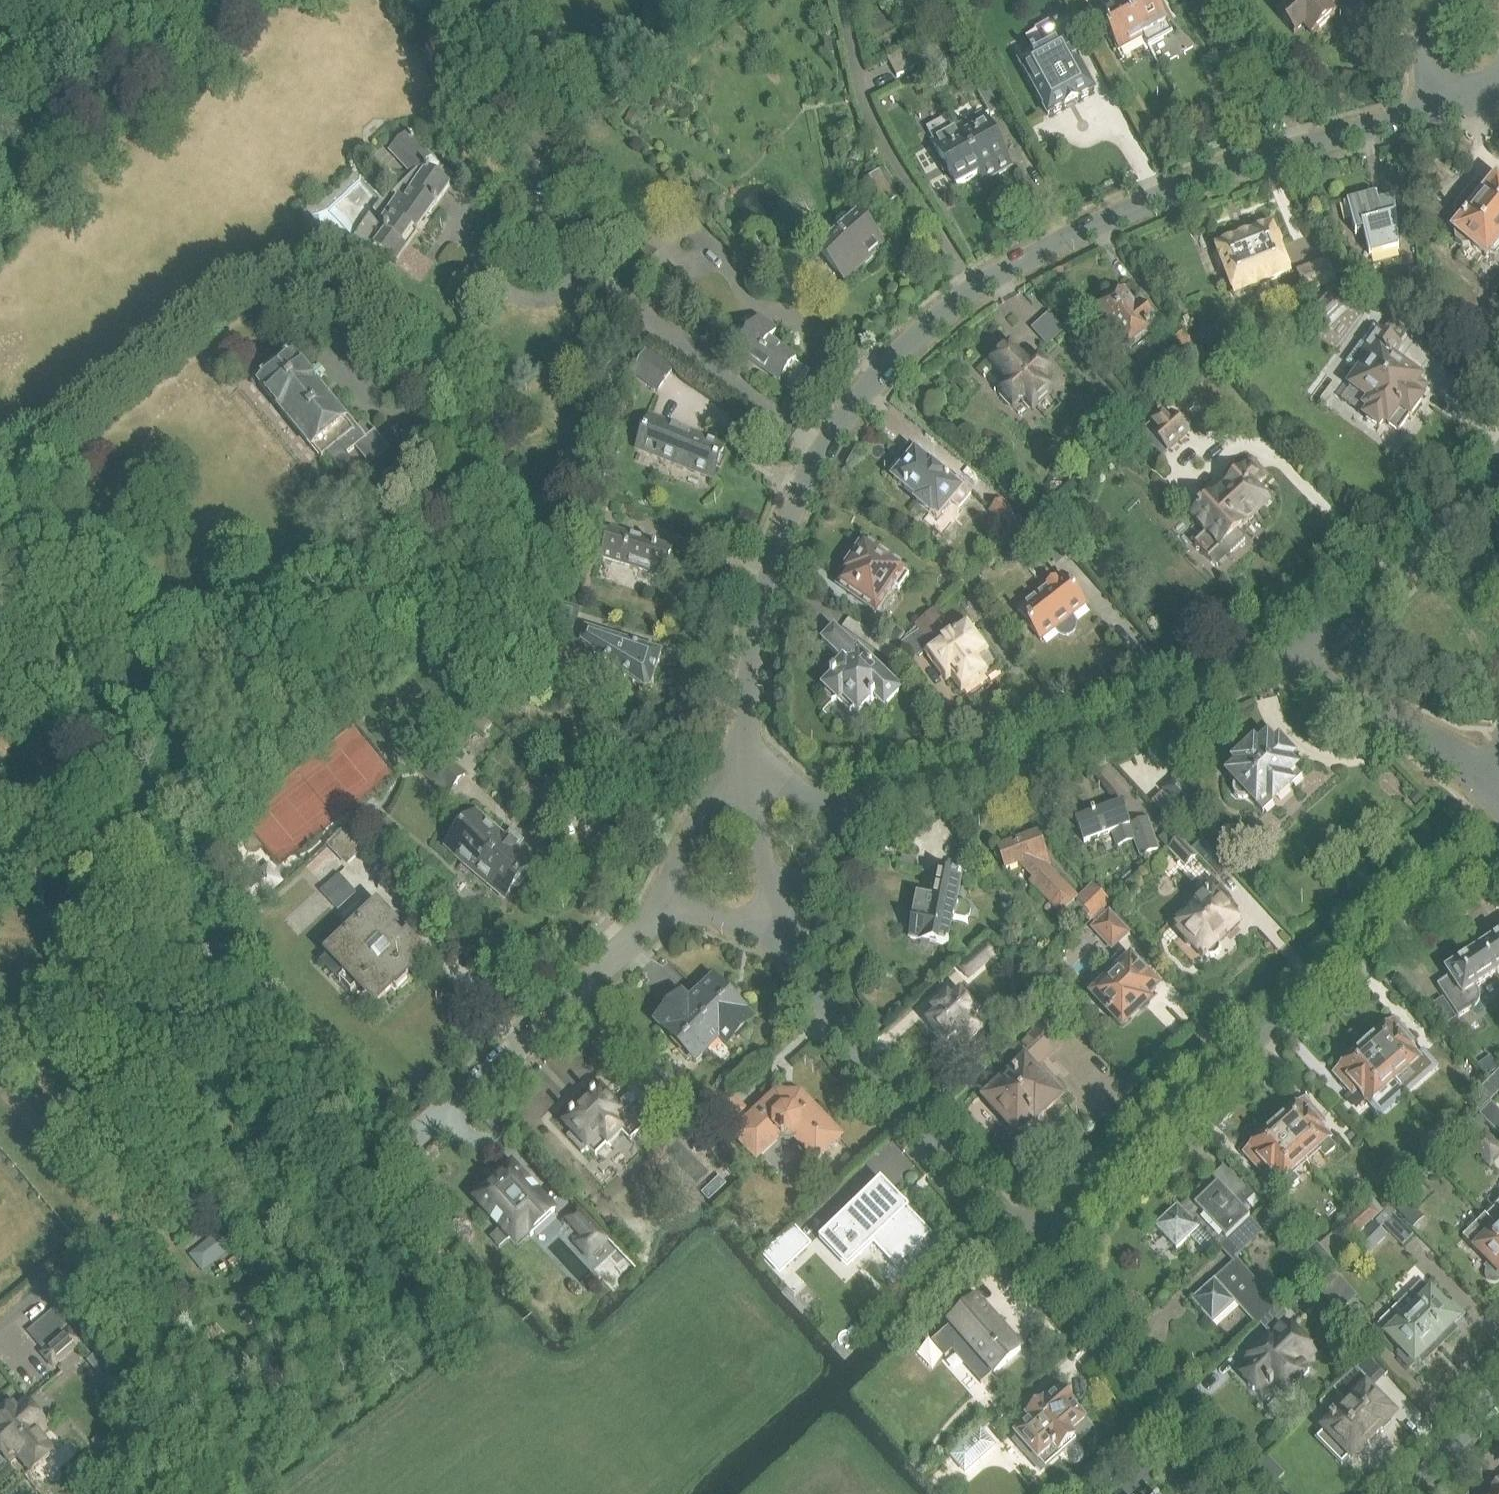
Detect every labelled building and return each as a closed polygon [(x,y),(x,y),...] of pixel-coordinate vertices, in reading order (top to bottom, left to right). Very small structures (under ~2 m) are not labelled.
[(1142,38),(1121,0),(1106,0),(1109,6),(1097,13),(1118,52),(1142,38)] [(1142,38),(1148,48),(1172,34),(1154,0),(1121,0),(1142,38)] [(1336,0),(1289,0),(1285,3),(1290,8),(1279,18),(1295,36),(1305,27),(1314,37),(1336,18),(1327,8),(1336,0)] [(1048,118),(1095,94),(1057,21),(1036,32),(1047,51),(1021,65),(1048,118)] [(888,60),(897,78),(921,65),(912,47),(888,60)] [(991,116),(1008,107),(992,77),(975,86),(991,116)] [(986,183),(1011,170),(983,118),(958,132),(986,183)] [(986,183),(958,132),(951,119),(927,132),(934,145),(957,187),(980,174),(986,184),(986,183)] [(838,128),(841,138),(855,133),(851,123),(838,128)] [(454,178),(439,169),(407,135),(390,152),(413,176),(392,196),(397,201),(380,225),(385,229),(374,246),(396,262),(450,188),(448,187),(454,178)] [(850,160),(858,164),(863,150),(856,146),(850,160)] [(882,211),(902,199),(885,171),(865,184),(882,211)] [(1486,259),(1489,256),(1495,256),(1498,250),(1498,186),(1497,184),(1488,195),(1480,189),(1474,189),(1456,212),(1457,217),(1460,220),(1451,231),(1455,234),(1453,235),(1455,244),(1461,249),(1455,257),(1479,277),(1490,263),(1486,259)] [(1369,258),(1399,250),(1394,201),(1378,205),(1376,197),(1347,204),(1356,237),(1364,235),(1369,258)] [(847,284),(885,249),(855,217),(817,252),(847,284)] [(1277,234),(1273,232),(1271,227),(1215,249),(1218,255),(1216,259),(1220,271),(1224,272),(1230,286),(1251,278),(1253,283),(1255,282),(1257,288),(1290,276),(1278,246),(1280,242),(1277,234)] [(1306,295),(1336,284),(1327,261),(1297,273),(1306,295)] [(1317,330),(1347,301),(1334,287),(1304,316),(1317,330)] [(1148,328),(1155,323),(1142,306),(1135,311),(1122,294),(1110,303),(1109,301),(1106,301),(1098,307),(1097,310),(1099,312),(1096,314),(1124,351),(1126,349),(1132,357),(1145,347),(1139,339),(1150,331),(1148,328)] [(736,352),(780,384),(797,361),(770,342),(776,333),(758,320),(736,352)] [(1429,388),(1421,383),(1422,381),(1389,358),(1398,346),(1379,332),(1362,355),(1370,361),(1362,373),(1360,371),(1349,386),(1369,401),(1363,409),(1368,412),(1363,419),(1377,429),(1382,422),(1395,432),(1407,416),(1411,418),(1423,401),(1422,400),(1429,388)] [(1183,334),(1175,340),(1185,353),(1194,346),(1183,334)] [(331,406),(312,383),(288,353),(254,381),(321,462),(326,458),(346,483),(359,473),(347,458),(356,450),(371,468),(391,451),(375,432),(370,436),(362,425),(357,429),(335,402),(331,406)] [(645,353),(634,374),(659,392),(673,372),(645,353)] [(1034,409),(1053,391),(1043,381),(1052,373),(1038,359),(1030,367),(1019,356),(1000,374),(1010,385),(1002,393),(1016,407),(1025,399),(1034,409)] [(1126,423),(1114,410),(1105,419),(1117,432),(1126,423)] [(1169,452),(1188,434),(1171,416),(1166,420),(1163,416),(1153,425),(1157,430),(1152,434),(1169,452)] [(713,479),(725,449),(650,420),(639,449),(713,479)] [(960,510),(974,493),(960,481),(955,487),(929,465),(932,461),(920,451),(894,482),(918,501),(916,503),(937,520),(949,504),(951,506),(953,504),(960,510)] [(1236,535),(1268,504),(1255,491),(1267,479),(1252,462),(1247,462),(1241,468),(1241,474),(1215,499),(1212,496),(1203,505),(1206,507),(1192,520),(1206,535),(1195,545),(1217,568),(1243,543),(1236,535)] [(601,517),(606,503),(591,498),(586,512),(601,517)] [(991,512),(1015,538),(1025,529),(1001,503),(991,512)] [(664,578),(672,552),(611,533),(603,559),(664,578)] [(899,591),(909,576),(865,546),(846,573),(849,575),(843,584),(852,589),(850,593),(877,611),(893,587),(899,591)] [(570,588),(574,578),(563,574),(560,585),(570,588)] [(1072,619),(1086,608),(1064,579),(1019,614),(1042,642),(1055,632),(1057,634),(1061,637),(1067,638),(1075,632),(1075,626),(1074,621),(1072,619)] [(935,613),(934,611),(925,598),(906,611),(918,628),(935,613)] [(573,635),(580,612),(550,602),(543,625),(573,635)] [(935,613),(918,628),(935,652),(929,655),(947,681),(952,678),(962,692),(985,676),(989,681),(1000,673),(1000,666),(981,638),(977,641),(968,628),(953,638),(935,613)] [(904,652),(893,644),(863,623),(854,637),(896,666),(904,652)] [(826,670),(833,677),(832,678),(834,679),(826,688),(827,690),(825,696),(832,703),(838,701),(850,713),(854,709),(858,713),(869,702),(872,704),(875,701),(884,709),(899,694),(887,682),(889,676),(884,671),(877,672),(860,655),(861,653),(853,645),(851,647),(835,631),(822,644),(837,658),(826,670)] [(652,690),(662,657),(586,634),(582,645),(644,692),(652,690)] [(453,735),(442,745),(449,751),(459,741),(453,735)] [(1292,755),(1292,752),(1291,749),(1288,747),(1286,746),(1283,746),(1281,747),(1280,745),(1276,748),(1269,740),(1258,750),(1254,746),(1235,763),(1239,767),(1229,777),(1235,785),(1234,787),(1232,790),(1232,792),(1232,795),(1234,798),(1235,799),(1238,800),(1241,801),(1244,801),(1246,800),(1248,799),(1264,816),(1304,780),(1290,764),(1294,761),(1290,757),(1292,755)] [(425,774),(449,794),(464,777),(440,756),(425,774)] [(1177,781),(1164,792),(1169,798),(1168,799),(1176,807),(1177,806),(1182,811),(1195,800),(1177,781)] [(1119,848),(1136,842),(1122,805),(1076,823),(1085,845),(1113,833),(1119,848)] [(507,898),(533,866),(473,817),(446,849),(507,898)] [(347,865),(367,846),(349,827),(329,846),(347,865)] [(1172,829),(1160,840),(1163,848),(1166,851),(1180,838),(1172,829)] [(1061,915),(1077,899),(1046,868),(1049,867),(1038,835),(999,849),(1006,872),(1020,867),(1034,881),(1031,884),(1061,915)] [(1197,857),(1191,851),(1180,840),(1169,851),(1185,868),(1197,857)] [(880,853),(882,843),(872,842),(870,851),(880,853)] [(337,873),(344,866),(328,849),(320,856),(337,873)] [(716,867),(714,870),(716,879),(719,881),(728,879),(730,876),(728,866),(725,865),(716,867)] [(280,887),(268,874),(239,902),(251,914),(280,887)] [(968,906),(957,905),(961,880),(933,874),(928,900),(918,898),(911,939),(948,946),(953,919),(964,920),(969,917),(970,910),(968,906)] [(1216,946),(1238,925),(1225,911),(1233,903),(1213,882),(1206,889),(1214,898),(1210,902),(1208,900),(1206,902),(1207,903),(1201,909),(1200,908),(1197,910),(1199,912),(1178,933),(1203,959),(1206,956),(1208,958),(1215,960),(1218,956),(1218,948),(1216,946)] [(1090,923),(1110,904),(1094,888),(1077,904),(1086,913),(1083,916),(1090,923)] [(408,944),(412,940),(397,924),(393,928),(378,912),(323,965),(351,993),(356,988),(359,990),(362,987),(378,1003),(394,987),(398,991),(410,979),(407,976),(423,959),(408,944)] [(1092,932),(1111,952),(1128,936),(1108,916),(1092,932)] [(1497,976),(1498,975),(1498,937),(1480,950),(1497,976)] [(959,968),(969,979),(995,956),(986,945),(959,968)] [(1476,990),(1497,976),(1480,950),(1445,973),(1450,981),(1439,988),(1446,998),(1431,1007),(1444,1028),(1459,1018),(1460,1020),(1475,1010),(1477,1007),(1479,1004),(1480,1002),(1479,998),(1478,995),(1477,992),(1476,990)] [(1086,993),(1122,1031),(1140,1014),(1137,1011),(1157,991),(1122,955),(1101,976),(1102,978),(1086,993)] [(695,1002),(689,1009),(719,1039),(727,1046),(751,1022),(730,1002),(712,984),(695,1002)] [(979,1017),(966,1002),(960,996),(951,1003),(947,999),(932,1012),(937,1017),(928,1025),(946,1045),(979,1017)] [(681,1002),(658,1026),(696,1063),(719,1039),(689,1009),(682,1002),(681,1001),(681,1002)] [(1374,1036),(1362,1047),(1404,1095),(1405,1096),(1435,1070),(1423,1057),(1418,1061),(1407,1049),(1413,1044),(1395,1024),(1377,1040),(1374,1036)] [(1024,1066),(985,1102),(1018,1138),(1034,1123),(1035,1124),(1061,1100),(1048,1086),(1046,1088),(1033,1074),(1053,1055),(1035,1036),(1012,1058),(1020,1066),(1023,1064),(1024,1066)] [(1353,1061),(1335,1077),(1352,1097),(1358,1092),(1370,1106),(1371,1105),(1380,1115),(1404,1095),(1362,1047),(1349,1057),(1353,1061)] [(1498,1070),(1490,1058),(1477,1067),(1485,1079),(1498,1070)] [(640,1081),(629,1093),(653,1117),(664,1105),(662,1103),(666,1099),(667,1100),(678,1088),(658,1069),(647,1080),(648,1082),(644,1086),(640,1081)] [(568,1122),(565,1125),(571,1133),(566,1138),(581,1154),(586,1148),(593,1156),(605,1145),(606,1146),(620,1133),(629,1142),(643,1129),(634,1119),(634,1118),(627,1110),(620,1117),(605,1101),(610,1097),(612,1098),(619,1091),(605,1076),(597,1082),(606,1092),(601,1096),(599,1094),(594,1098),(593,1097),(585,1104),(583,1101),(573,1110),(576,1112),(567,1121),(568,1122)] [(1488,1083),(1481,1090),(1478,1116),(1498,1095),(1498,1080),(1495,1076),(1488,1083)] [(706,1116),(703,1120),(722,1140),(749,1112),(731,1093),(706,1116)] [(777,1096),(733,1138),(756,1162),(779,1140),(781,1143),(785,1139),(783,1137),(791,1138),(816,1164),(841,1140),(800,1097),(777,1096)] [(1325,1159),(1334,1151),(1328,1143),(1329,1142),(1317,1128),(1323,1123),(1305,1104),(1288,1119),(1284,1115),(1271,1127),(1305,1164),(1319,1152),(1325,1159)] [(1480,1117),(1498,1136),(1498,1112),(1492,1104),(1480,1117)] [(1476,1120),(1462,1134),(1471,1144),(1486,1129),(1476,1120)] [(1292,1176),(1305,1164),(1271,1127),(1259,1137),(1263,1141),(1245,1157),(1263,1177),(1268,1172),(1280,1186),(1282,1185),(1288,1192),(1298,1183),(1292,1176)] [(1490,1167),(1498,1158),(1498,1152),(1485,1138),(1473,1149),(1490,1167)] [(512,1168),(475,1202),(503,1232),(502,1234),(508,1240),(509,1239),(517,1247),(529,1236),(531,1238),(555,1215),(512,1168)] [(1246,1192),(1228,1173),(1224,1169),(1181,1209),(1179,1207),(1155,1229),(1176,1252),(1201,1230),(1219,1250),(1249,1222),(1240,1211),(1243,1208),(1247,1207),(1250,1209),(1257,1202),(1247,1190),(1246,1192)] [(881,1182),(819,1242),(847,1271),(874,1245),(897,1269),(909,1258),(932,1236),(931,1234),(881,1182)] [(718,1187),(706,1198),(712,1204),(723,1193),(718,1187)] [(1416,1219),(1399,1202),(1391,1209),(1409,1227),(1416,1219)] [(1363,1231),(1382,1214),(1372,1203),(1354,1220),(1363,1231)] [(1485,1218),(1498,1232),(1498,1204),(1485,1218)] [(578,1210),(566,1221),(583,1239),(576,1245),(588,1259),(607,1241),(578,1210)] [(1414,1238),(1394,1217),(1383,1228),(1403,1248),(1414,1238)] [(1463,1239),(1475,1252),(1477,1251),(1490,1264),(1486,1268),(1488,1270),(1487,1275),(1488,1280),(1492,1283),(1497,1283),(1498,1281),(1498,1232),(1485,1218),(1463,1239)] [(1350,1242),(1363,1231),(1354,1220),(1340,1231),(1319,1248),(1317,1245),(1307,1254),(1325,1274),(1335,1265),(1355,1247),(1350,1242)] [(1232,1264),(1236,1260),(1262,1236),(1249,1222),(1219,1250),(1232,1264)] [(1369,1256),(1387,1238),(1373,1224),(1355,1242),(1369,1256)] [(794,1227),(762,1258),(763,1260),(780,1277),(812,1246),(795,1229),(794,1227)] [(222,1232),(189,1257),(202,1274),(235,1249),(222,1232)] [(1257,1329),(1279,1308),(1237,1261),(1191,1302),(1212,1326),(1236,1305),(1257,1329)] [(1317,1290),(1339,1314),(1357,1298),(1335,1274),(1317,1290)] [(1446,1309),(1431,1295),(1425,1288),(1414,1299),(1413,1298),(1408,1298),(1398,1307),(1435,1345),(1442,1337),(1447,1342),(1457,1332),(1452,1328),(1463,1317),(1453,1307),(1451,1308),(1449,1306),(1446,1309)] [(976,1303),(932,1342),(946,1358),(953,1352),(981,1384),(993,1374),(994,1376),(1021,1352),(990,1317),(989,1317),(976,1303)] [(1430,1349),(1435,1345),(1398,1307),(1378,1327),(1402,1352),(1399,1354),(1401,1357),(1400,1358),(1410,1369),(1420,1359),(1425,1363),(1434,1353),(1430,1349)] [(1265,1337),(1288,1317),(1280,1309),(1257,1329),(1265,1337)] [(1286,1319),(1269,1336),(1268,1336),(1239,1364),(1245,1370),(1237,1377),(1262,1402),(1277,1388),(1285,1396),(1287,1394),(1289,1396),(1314,1372),(1307,1365),(1319,1354),(1286,1319)] [(54,1368),(80,1344),(69,1332),(43,1355),(54,1368)] [(109,1384),(119,1375),(99,1353),(90,1362),(109,1384)] [(1337,1387),(1346,1397),(1365,1380),(1356,1370),(1337,1387)] [(1380,1431),(1384,1431),(1391,1424),(1391,1420),(1394,1417),(1366,1389),(1334,1421),(1333,1420),(1329,1423),(1330,1424),(1323,1431),(1351,1459),(1354,1456),(1358,1456),(1365,1449),(1365,1445),(1380,1431)] [(1015,1439),(1011,1443),(1026,1461),(1031,1457),(1038,1465),(1053,1451),(1058,1456),(1077,1440),(1073,1435),(1088,1422),(1077,1410),(1078,1409),(1075,1406),(1076,1400),(1069,1393),(1064,1393),(1061,1390),(1046,1403),(1043,1401),(1024,1418),(1028,1423),(1013,1437),(1015,1439)] [(14,1406),(0,1418),(0,1437),(31,1473),(54,1453),(39,1436),(49,1428),(27,1403),(18,1411),(14,1406)] [(981,1430),(950,1459),(965,1476),(997,1447),(981,1430)]
